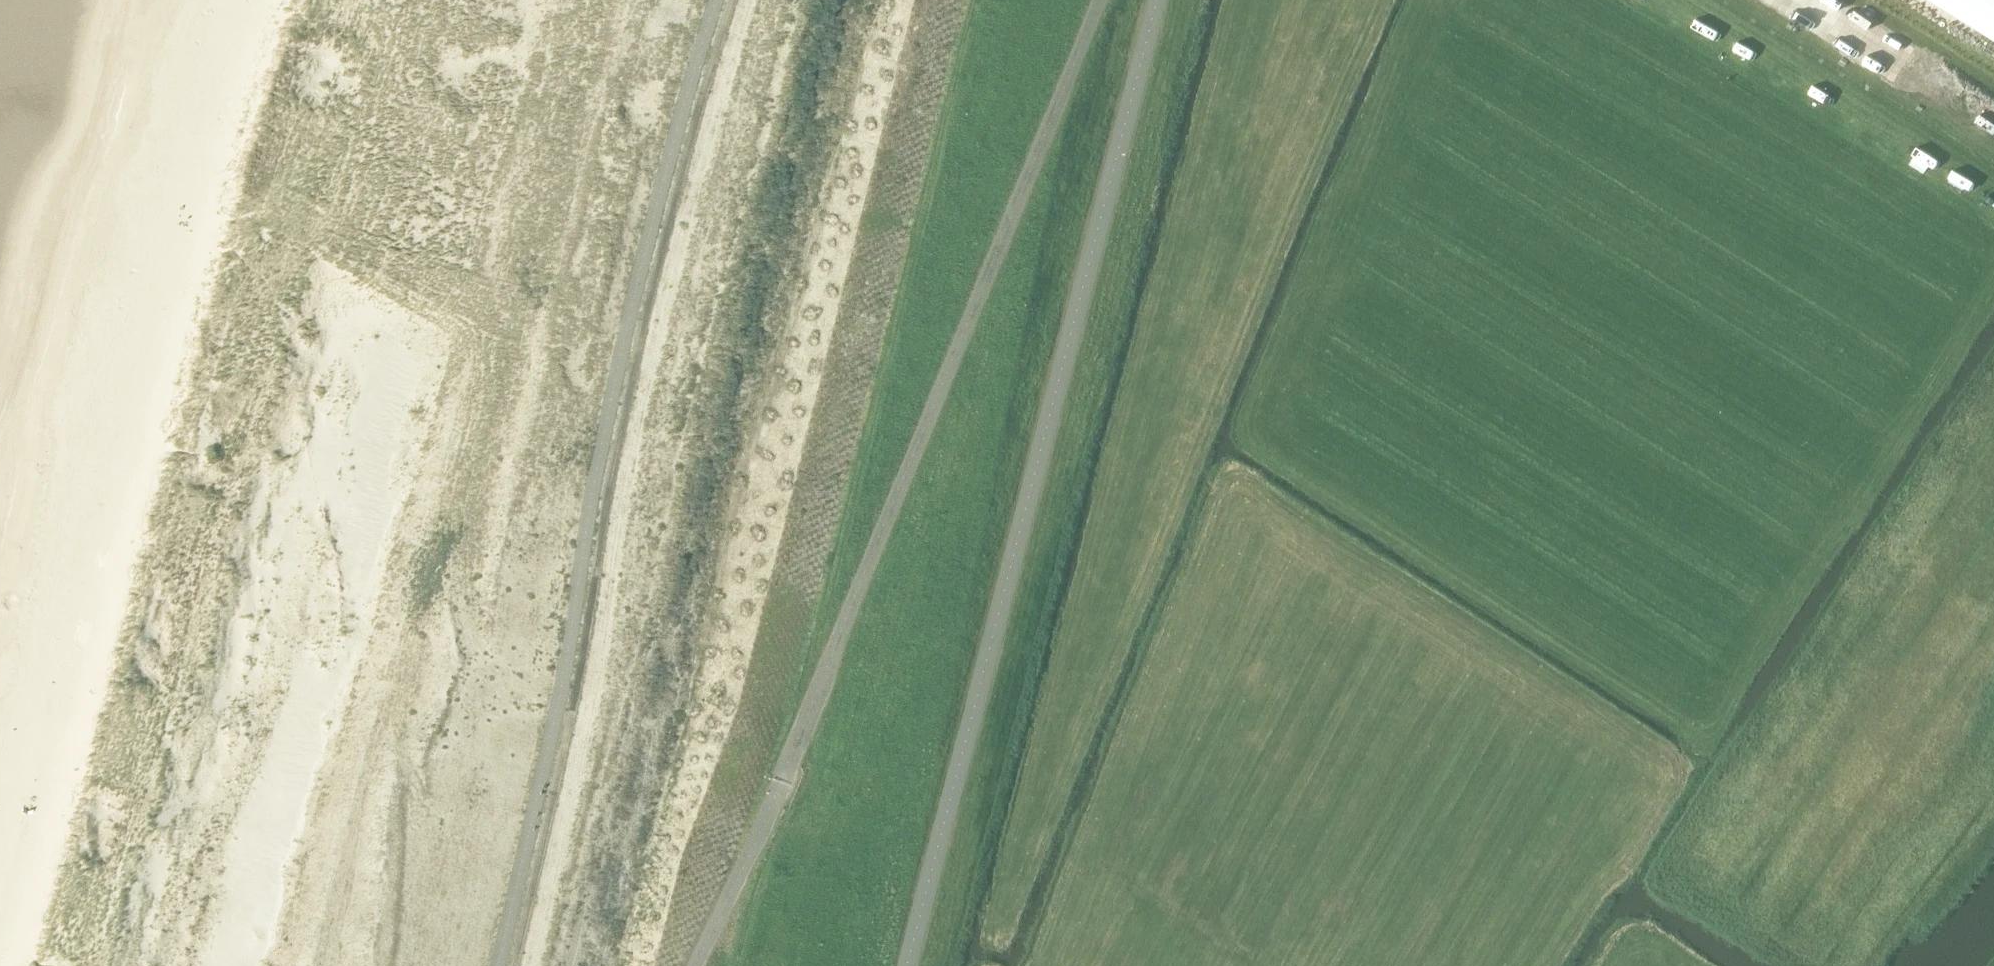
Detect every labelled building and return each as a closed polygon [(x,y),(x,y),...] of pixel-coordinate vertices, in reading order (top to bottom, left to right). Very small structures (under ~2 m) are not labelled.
[(1993,39),(1993,0),(1930,0),(1993,39)]
